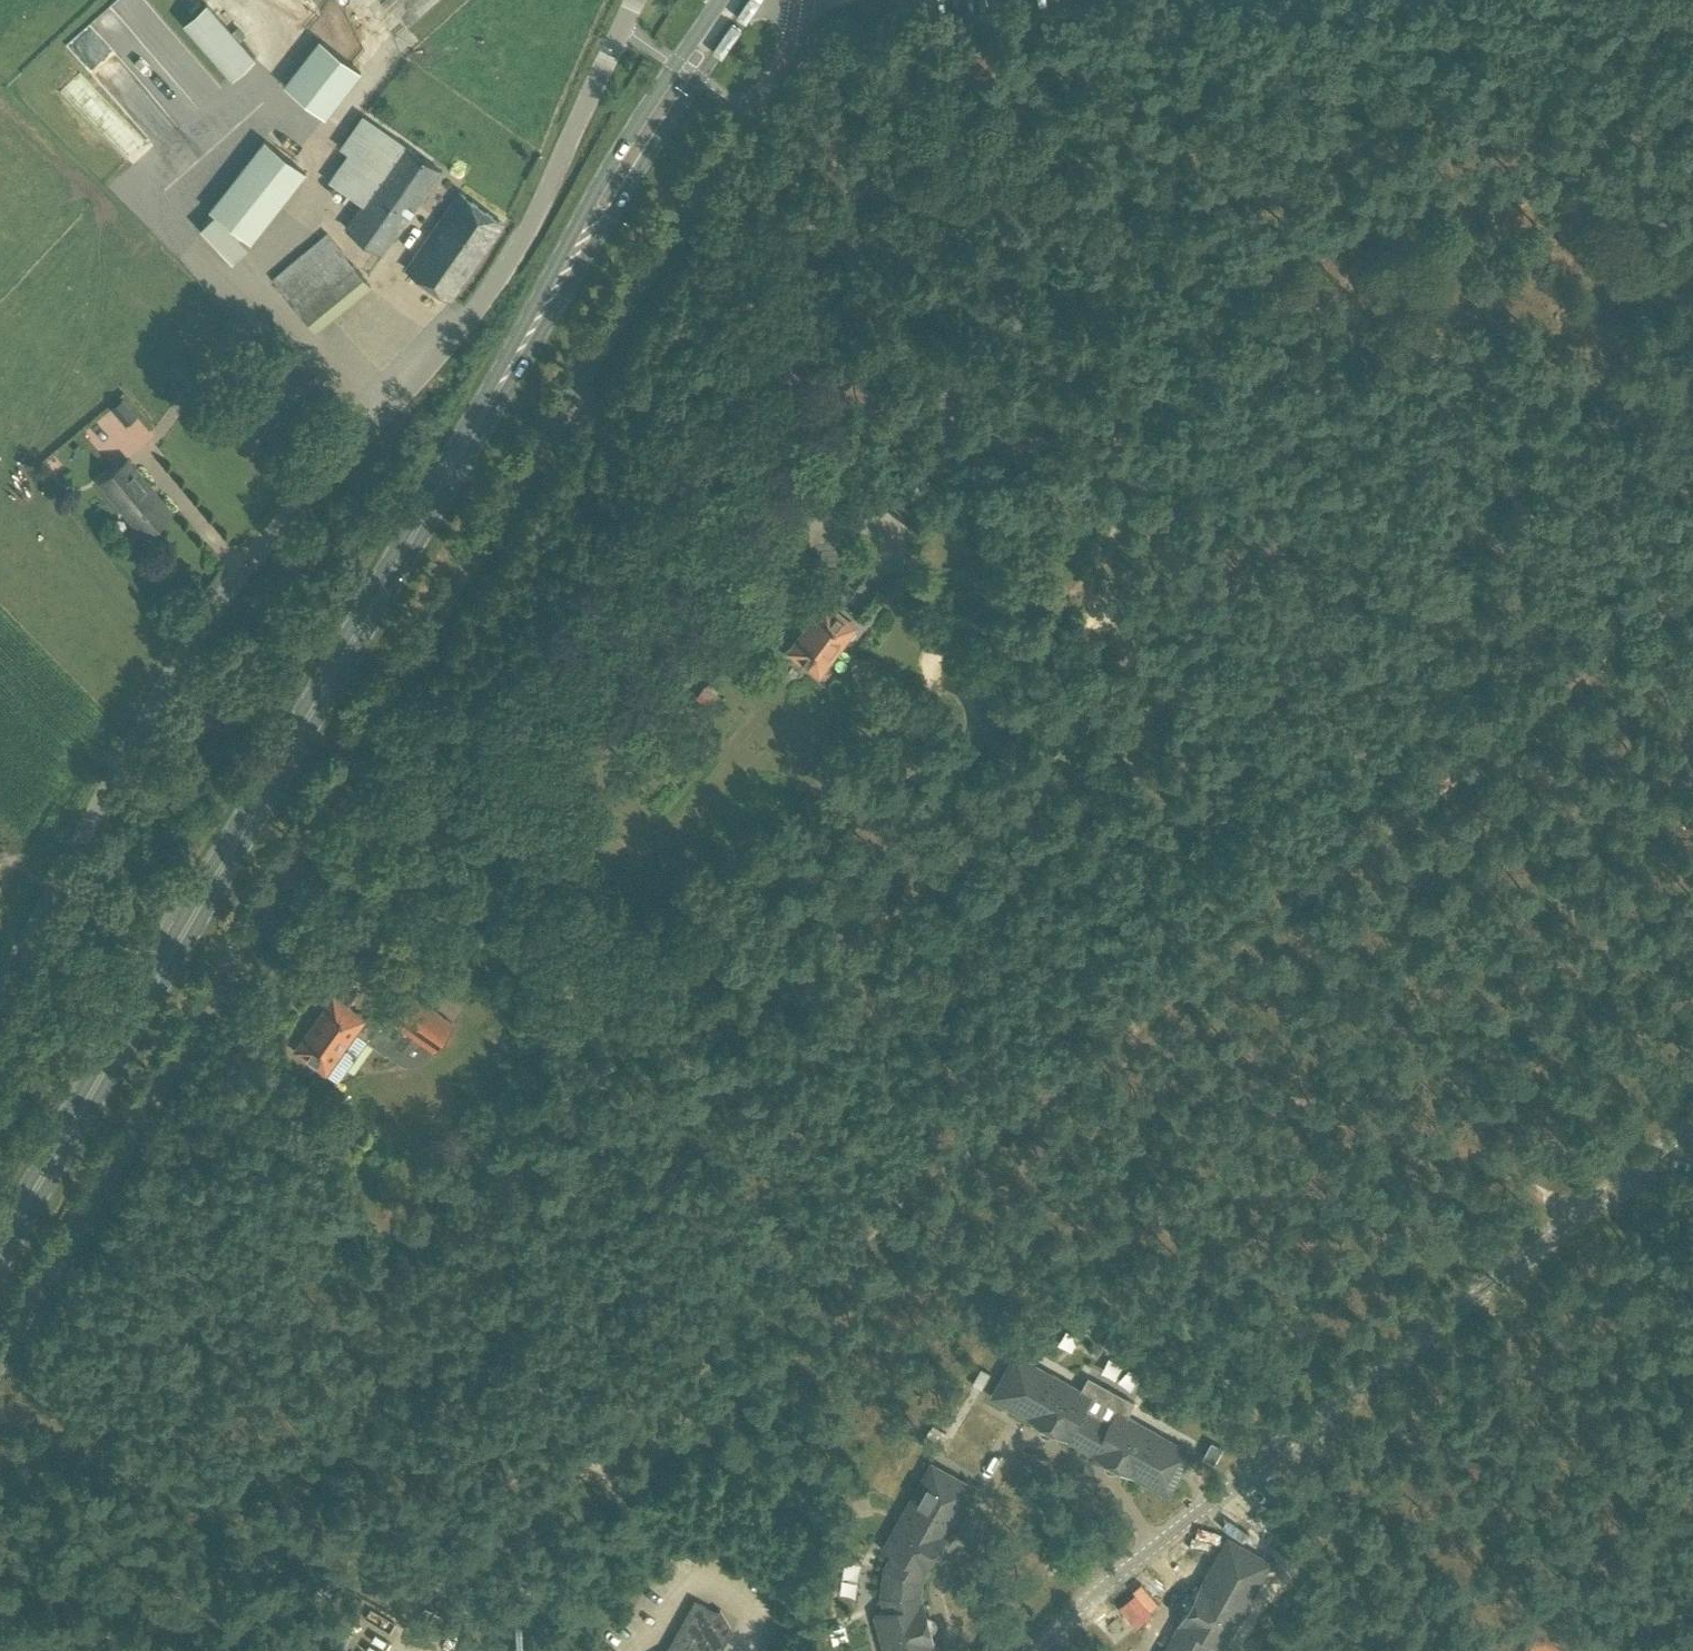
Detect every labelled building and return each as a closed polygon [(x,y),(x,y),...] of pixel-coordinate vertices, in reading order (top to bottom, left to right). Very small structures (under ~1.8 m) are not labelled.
[(184,20),(232,76),(255,54),(209,0),(207,0),(184,20)] [(406,26),(437,0),(384,0),(406,26)] [(312,39),(276,85),(316,117),(353,71),(312,39)] [(344,152),(326,178),(361,203),(345,225),(382,251),(439,170),(358,114),(335,147),(344,152)] [(111,149),(121,160),(139,143),(129,132),(111,149)] [(261,140),(206,210),(250,244),(304,173),(261,140)] [(459,192),(406,268),(451,299),(504,224),(459,192)] [(212,215),(197,229),(229,264),(244,250),(212,215)] [(326,232),(272,277),(316,330),(370,284),(326,232)] [(123,402),(112,411),(125,426),(136,417),(123,402)] [(127,458),(99,481),(144,534),(171,512),(127,458)] [(905,483),(889,503),(914,521),(928,502),(905,483)] [(824,607),(790,651),(817,672),(851,628),(824,607)] [(341,982),(290,1053),(324,1078),(325,1077),(336,1084),(363,1044),(383,1057),(383,1056),(399,1067),(400,1067),(402,1067),(403,1068),(405,1068),(407,1068),(409,1068),(411,1067),(412,1067),(414,1067),(416,1066),(418,1066),(419,1065),(421,1064),(422,1063),(424,1062),(425,1061),(427,1060),(428,1059),(429,1057),(430,1056),(431,1054),(452,1024),(407,992),(389,1019),(386,1023),(364,1022),(362,1020),(346,1009),(348,1006),(357,993),(356,993),(342,983),(341,982)] [(1002,1324),(993,1340),(1005,1346),(1013,1331),(1002,1324)] [(1015,1355),(993,1394),(1014,1406),(1013,1408),(1040,1423),(1041,1421),(1054,1428),(1052,1431),(1053,1431),(1105,1460),(1106,1458),(1119,1465),(1118,1467),(1144,1482),(1146,1480),(1167,1492),(1189,1452),(1166,1439),(1163,1445),(1152,1439),(1156,1431),(1127,1414),(1134,1401),(1087,1375),(1080,1388),(1050,1372),(1046,1379),(1035,1373),(1038,1367),(1015,1355)] [(929,1427),(920,1443),(936,1451),(944,1436),(929,1427)] [(1211,1441),(1202,1456),(1214,1463),(1222,1447),(1211,1441)] [(873,1613),(884,1650),(936,1650),(930,1629),(927,1630),(924,1616),(926,1615),(918,1585),(933,1559),(931,1557),(938,1545),(940,1546),(955,1519),(953,1518),(971,1486),(931,1464),(906,1508),(904,1507),(881,1548),(891,1553),(883,1567),(880,1595),(884,1610),(873,1613)] [(1285,1535),(1276,1551),(1292,1560),(1300,1544),(1285,1535)] [(1223,1647),(1231,1634),(1245,1608),(1243,1606),(1268,1562),(1228,1540),(1210,1571),(1208,1569),(1193,1596),(1195,1597),(1188,1610),(1186,1609),(1186,1610),(1171,1636),(1162,1650),(1230,1650),(1223,1647)] [(846,1588),(847,1606),(865,1605),(864,1586),(846,1588)] [(732,1630),(720,1609),(716,1611),(694,1599),(666,1650),(720,1650),(732,1630)] [(511,1624),(533,1624),(534,1611),(511,1611),(511,1624)] [(981,1648),(984,1650),(1000,1650),(1003,1649),(993,1638),(981,1648)]
